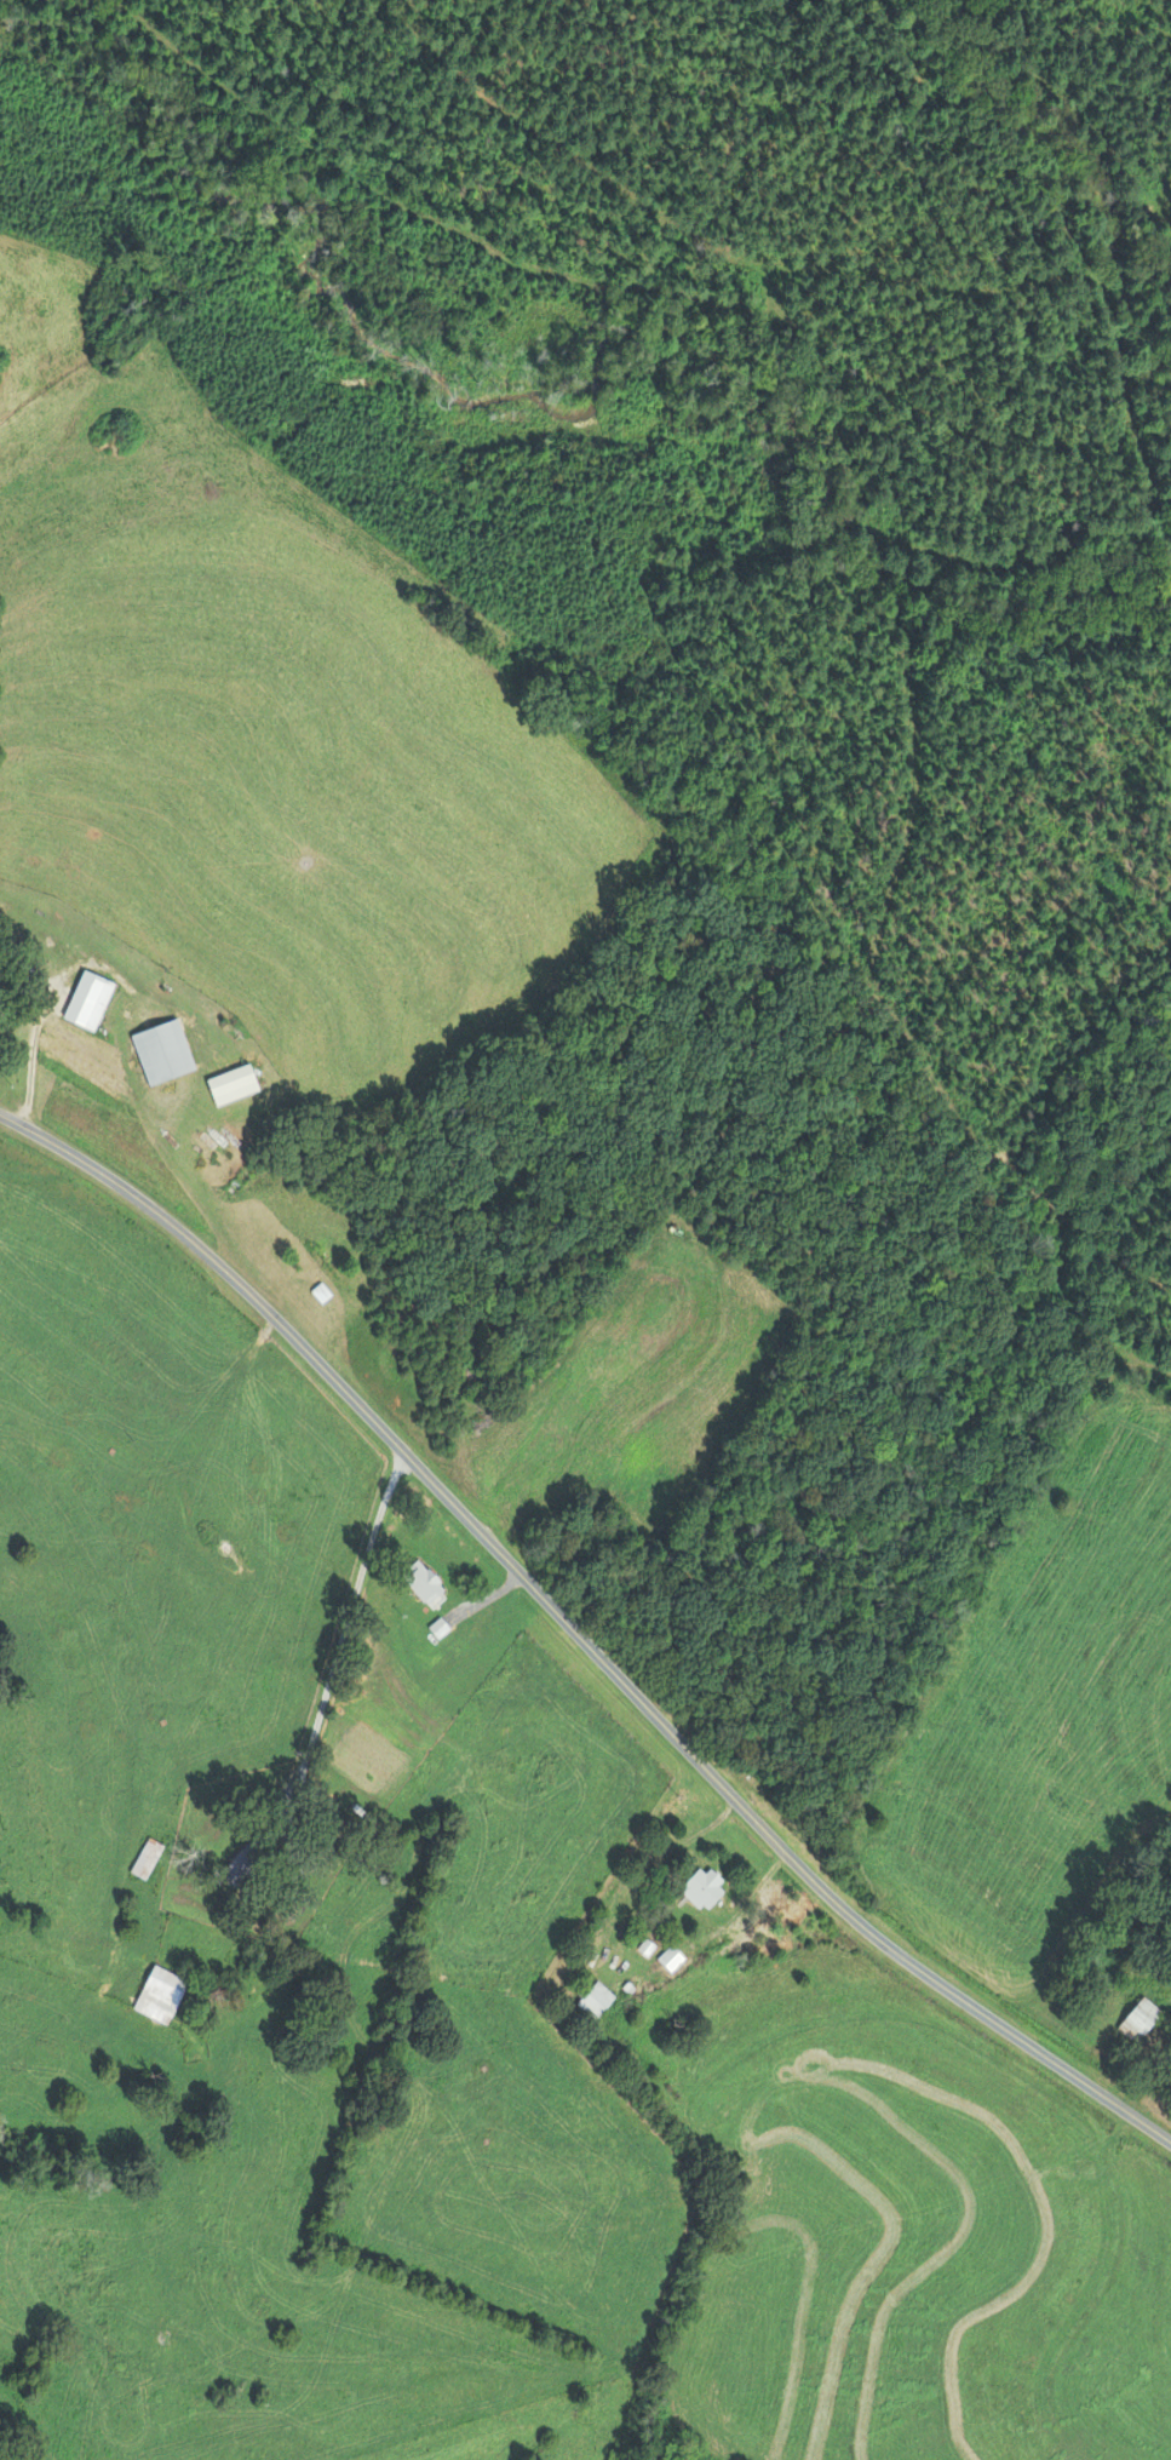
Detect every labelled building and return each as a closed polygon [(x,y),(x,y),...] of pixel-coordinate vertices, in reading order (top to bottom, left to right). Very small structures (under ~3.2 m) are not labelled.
[(60,1019),(91,1032),(112,984),(81,970),(60,1019)] [(192,1071),(176,1019),(128,1034),(144,1086),(192,1071)] [(256,1093),(248,1065),(204,1079),(213,1106),(256,1093)] [(317,1288),(312,1292),(320,1303),(326,1298),(317,1288)] [(399,1576),(427,1603),(443,1587),(416,1560),(399,1576)] [(145,1880),(165,1846),(150,1837),(129,1871),(145,1880)] [(270,1858),(256,1840),(226,1864),(240,1882),(270,1858)] [(704,1867),(680,1891),(702,1914),(726,1890),(704,1867)] [(658,1959),(670,1972),(684,1958),(671,1945),(658,1959)] [(136,2008),(171,2024),(191,1980),(156,1964),(136,2008)] [(615,1996),(594,1979),(573,2003),(594,2021),(615,1996)] [(1134,2044),(1162,2013),(1144,1996),(1116,2028),(1134,2044)]
